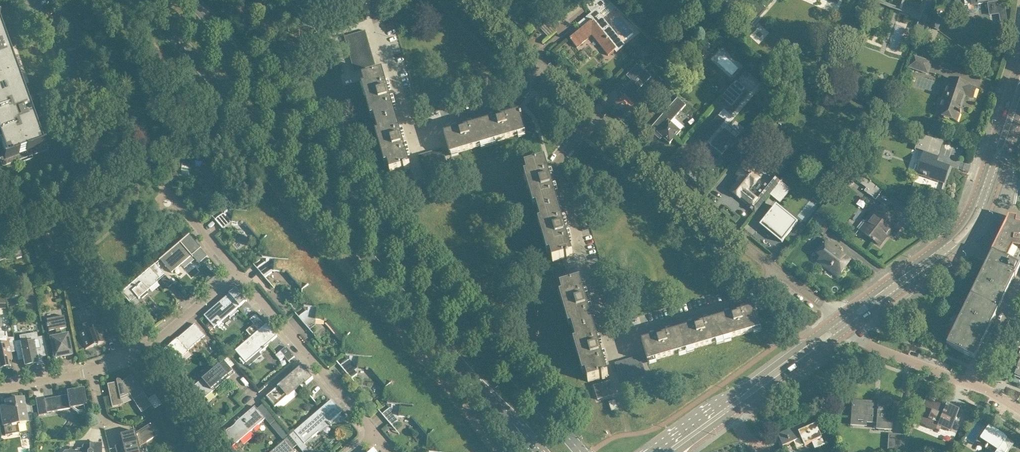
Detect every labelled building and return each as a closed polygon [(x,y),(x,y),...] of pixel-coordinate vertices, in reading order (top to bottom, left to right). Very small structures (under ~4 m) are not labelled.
[(584,4),(591,13),(578,24),(582,29),(570,39),(577,48),(592,36),(608,56),(615,50),(616,52),(625,45),(599,14),(612,4),(608,0),(589,0),(584,4)] [(719,1),(716,4),(717,4),(720,2),(730,11),(740,0),(718,0),(719,1)] [(740,15),(752,26),(766,9),(756,0),(753,0),(740,15)] [(903,3),(924,10),(926,5),(928,0),(904,0),(903,3)] [(956,5),(964,4),(965,11),(969,14),(975,14),(978,9),(978,4),(996,1),(996,2),(997,1),(997,0),(955,0),(956,5)] [(918,23),(914,33),(915,34),(915,33),(921,36),(928,18),(922,15),(921,15),(919,20),(918,23)] [(938,25),(941,18),(935,15),(929,27),(937,31),(940,26),(938,25)] [(437,33),(478,71),(492,55),(451,17),(437,33)] [(8,45),(0,22),(0,151),(4,161),(45,146),(8,45)] [(365,30),(354,34),(355,39),(367,35),(365,30)] [(367,35),(355,39),(357,44),(368,40),(367,35)] [(346,42),(347,47),(357,44),(355,39),(346,42)] [(368,40),(357,44),(358,49),(370,45),(368,40)] [(300,41),(288,53),(294,59),(306,46),(300,41)] [(705,41),(695,52),(701,57),(711,46),(705,41)] [(347,47),(349,52),(358,49),(357,44),(347,47)] [(370,45),(358,49),(360,54),(371,50),(370,45)] [(349,52),(350,57),(360,54),(358,49),(349,52)] [(371,50),(360,54),(362,59),(373,55),(371,50)] [(732,77),(740,69),(720,50),(712,58),(732,77)] [(350,57),(352,62),(362,59),(360,54),(350,57)] [(373,55),(362,59),(363,64),(374,60),(373,55)] [(914,56),(909,67),(928,73),(932,62),(914,56)] [(352,62),(353,67),(363,64),(362,59),(352,62)] [(374,60),(363,64),(365,69),(376,66),(374,60)] [(354,72),(365,69),(363,64),(353,67),(354,72)] [(624,96),(617,104),(627,113),(634,106),(639,110),(647,101),(637,92),(651,77),(644,70),(644,71),(637,65),(626,76),(631,81),(620,92),(624,96)] [(847,65),(843,76),(850,79),(854,67),(847,65)] [(383,74),(363,80),(367,95),(364,95),(370,114),(373,113),(377,127),(397,121),(383,74)] [(969,86),(969,85),(949,79),(943,98),(946,99),(940,116),(957,121),(959,114),(960,114),(961,112),(960,111),(966,96),(973,98),(976,89),(969,86)] [(732,85),(722,97),(722,100),(731,107),(742,94),(741,93),(745,88),(736,81),(733,86),(732,85)] [(766,90),(760,96),(771,105),(776,99),(766,90)] [(678,98),(649,130),(657,137),(659,135),(670,144),(681,131),(671,122),(686,105),(678,98)] [(723,110),(698,140),(705,146),(708,143),(722,155),(728,148),(727,148),(730,146),(731,147),(737,140),(721,127),(730,116),(723,110)] [(519,112),(482,123),(488,144),(526,133),(521,117),(522,117),(522,114),(520,115),(519,112)] [(732,125),(739,133),(744,128),(737,120),(732,125)] [(411,169),(397,121),(377,127),(381,142),(378,142),(384,161),(386,160),(391,175),(404,171),(405,172),(408,171),(407,170),(411,169)] [(444,134),(450,155),(488,144),(482,123),(444,134)] [(919,136),(915,148),(923,151),(927,139),(919,136)] [(443,148),(437,150),(441,160),(446,159),(443,148)] [(437,150),(432,151),(435,162),(441,160),(437,150)] [(432,151),(427,153),(430,163),(435,162),(432,151)] [(916,174),(941,183),(941,182),(944,183),(949,167),(936,163),(938,156),(924,151),(916,174)] [(427,153),(422,154),(425,165),(430,163),(427,153)] [(417,156),(420,166),(425,165),(422,154),(417,156)] [(732,183),(729,187),(731,188),(729,190),(741,200),(743,197),(751,203),(748,206),(748,207),(755,213),(755,212),(770,194),(770,193),(780,180),(773,174),(757,195),(750,189),(751,189),(761,177),(752,171),(758,164),(750,158),(745,165),(735,177),(738,179),(734,184),(732,183)] [(449,169),(446,159),(441,160),(444,171),(449,169)] [(444,171),(441,160),(435,162),(439,172),(444,171)] [(174,171),(173,171),(181,181),(185,185),(186,184),(190,180),(191,173),(199,174),(199,175),(202,175),(202,174),(204,174),(219,192),(225,187),(230,183),(213,163),(205,162),(183,161),(183,165),(181,164),(174,171)] [(539,215),(559,209),(545,161),(525,167),(529,182),(527,183),(532,201),(535,200),(539,215)] [(439,172),(435,162),(430,163),(434,174),(439,172)] [(434,174),(430,163),(425,165),(429,175),(434,174)] [(429,175),(425,165),(420,166),(424,177),(429,175)] [(852,168),(848,174),(856,179),(855,180),(866,188),(864,191),(876,199),(882,190),(852,168)] [(791,189),(780,180),(770,193),(770,194),(781,202),(791,189)] [(778,203),(765,220),(761,225),(782,242),(800,221),(778,203)] [(891,230),(897,222),(878,207),(859,231),(874,242),(874,241),(880,245),(884,240),(883,239),(890,230),(891,230)] [(223,229),(232,221),(241,222),(241,223),(243,223),(243,222),(245,222),(261,241),(264,238),(272,231),(255,211),(233,210),(225,209),(225,213),(223,213),(215,220),(223,229)] [(573,256),(559,209),(539,215),(543,229),(540,230),(546,248),(549,247),(553,262),(567,258),(567,259),(570,259),(570,257),(573,256)] [(817,217),(810,225),(822,235),(829,226),(817,217)] [(1016,224),(1017,218),(1008,217),(991,252),(993,253),(1019,266),(1019,224),(1016,224)] [(387,243),(389,232),(375,230),(373,241),(387,243)] [(195,253),(201,248),(190,234),(159,260),(160,261),(161,260),(172,273),(192,256),(193,257),(191,254),(194,252),(195,253)] [(841,254),(826,242),(818,253),(822,256),(818,262),(830,271),(832,268),(840,274),(849,262),(840,255),(841,254)] [(988,264),(971,297),(948,346),(960,352),(964,354),(972,358),(1012,276),(1015,277),(1019,267),(1019,266),(993,253),(988,264)] [(302,289),(305,287),(313,279),(296,260),(275,258),(266,258),(266,262),(265,262),(257,268),(265,278),(265,277),(274,270),(283,271),(283,272),(285,272),(285,271),(287,271),(302,289)] [(121,293),(130,302),(130,303),(137,297),(139,299),(141,297),(142,298),(148,293),(148,291),(149,290),(158,282),(157,281),(165,274),(155,263),(121,293)] [(570,320),(574,335),(594,329),(581,281),(560,287),(565,302),(562,303),(567,321),(570,320)] [(246,301),(247,301),(236,288),(204,316),(215,328),(218,325),(218,326),(222,322),(229,315),(231,317),(238,312),(236,310),(246,301)] [(344,338),(348,334),(355,328),(338,308),(316,307),(308,306),(308,310),(307,310),(299,317),(310,330),(315,326),(316,319),(324,319),(324,320),(327,320),(327,319),(329,320),(344,338)] [(756,311),(755,309),(755,308),(717,319),(723,340),(761,329),(756,313),(758,313),(757,310),(756,311)] [(256,315),(250,320),(254,324),(259,331),(265,325),(256,315)] [(54,359),(62,357),(65,357),(72,355),(71,353),(68,335),(61,336),(59,329),(66,328),(64,316),(46,319),(48,331),(55,330),(57,337),(50,338),(54,359)] [(685,351),(723,340),(717,319),(679,330),(685,351)] [(98,320),(93,321),(91,321),(91,320),(90,320),(89,320),(88,320),(87,320),(87,321),(86,321),(85,321),(85,322),(84,322),(83,323),(83,324),(82,325),(77,327),(85,349),(94,346),(93,345),(97,343),(97,345),(106,342),(98,320)] [(205,336),(195,324),(178,339),(178,338),(163,351),(173,363),(181,357),(182,358),(189,352),(188,351),(205,336)] [(277,336),(267,324),(265,325),(259,331),(236,351),(241,357),(239,359),(244,364),(246,362),(246,363),(259,352),(260,353),(269,345),(268,344),(277,336)] [(608,376),(594,329),(574,335),(578,349),(576,350),(581,368),(584,367),(588,382),(602,378),(602,380),(605,379),(605,377),(608,376)] [(642,341),(648,362),(685,351),(679,330),(642,341)] [(31,333),(19,336),(20,340),(21,344),(24,359),(25,366),(36,364),(37,365),(43,364),(42,357),(47,356),(44,339),(38,340),(38,337),(38,336),(32,337),(31,333)] [(0,337),(0,368),(8,367),(7,361),(11,360),(10,352),(9,348),(8,343),(5,344),(5,337),(0,337)] [(289,361),(295,357),(286,347),(276,355),(280,361),(285,357),(289,361)] [(485,352),(477,359),(485,368),(493,360),(485,352)] [(386,386),(389,384),(397,377),(380,357),(358,355),(350,355),(350,359),(348,359),(340,366),(352,379),(358,373),(358,367),(366,368),(366,369),(368,369),(368,368),(370,368),(386,386)] [(638,368),(643,366),(640,355),(635,357),(638,368)] [(635,357),(630,358),(633,369),(638,368),(635,357)] [(218,359),(213,363),(216,367),(222,363),(218,359)] [(216,367),(192,388),(201,401),(213,391),(212,389),(215,387),(216,389),(230,377),(228,374),(233,370),(224,360),(222,363),(216,367)] [(628,371),(625,360),(620,361),(623,372),(628,371)] [(615,363),(618,374),(623,372),(620,361),(615,363)] [(275,407),(301,385),(305,382),(307,384),(313,378),(302,366),(266,397),(275,407)] [(643,366),(638,368),(641,378),(646,376),(643,366)] [(638,368),(633,369),(636,380),(641,378),(638,368)] [(623,372),(618,374),(621,384),(626,382),(623,372)] [(116,382),(107,384),(112,407),(122,405),(120,398),(129,394),(133,400),(135,399),(138,404),(136,405),(141,413),(152,405),(143,393),(144,393),(136,381),(135,382),(131,376),(121,382),(121,381),(119,379),(118,379),(117,379),(116,380),(116,381),(116,382)] [(598,400),(614,395),(610,381),(594,386),(598,400)] [(46,413),(57,411),(69,409),(72,408),(78,412),(84,411),(84,412),(85,412),(84,406),(86,406),(84,388),(66,391),(67,395),(43,399),(41,398),(35,399),(38,416),(44,415),(46,413)] [(854,401),(852,422),(866,423),(876,423),(875,430),(891,431),(893,399),(880,398),(879,403),(874,403),(854,401)] [(926,398),(919,416),(928,420),(926,425),(939,431),(941,427),(949,430),(952,424),(953,424),(959,410),(947,405),(946,406),(936,402),(936,401),(935,400),(934,400),(933,400),(933,401),(926,398)] [(0,407),(0,408),(5,435),(29,431),(27,423),(26,417),(32,416),(31,408),(30,403),(24,404),(23,399),(5,402),(6,406),(0,407)] [(331,421),(342,412),(332,400),(324,406),(295,432),(290,436),(293,440),(298,436),(305,444),(319,432),(329,424),(331,426),(331,427),(332,426),(332,425),(330,423),(331,421)] [(618,410),(618,409),(615,400),(609,402),(612,412),(618,410)] [(382,414),(390,424),(393,427),(399,422),(398,422),(399,416),(408,416),(408,417),(410,418),(410,416),(412,417),(428,435),(434,430),(439,425),(422,406),(403,404),(392,403),(391,407),(390,407),(382,414)] [(255,406),(237,422),(236,423),(235,424),(234,425),(233,426),(232,427),(231,428),(230,429),(229,429),(220,436),(231,448),(241,440),(242,439),(244,439),(245,438),(247,437),(248,436),(249,434),(250,433),(251,432),(266,419),(255,406)] [(967,418),(962,425),(969,430),(973,422),(967,418)] [(277,421),(271,425),(275,430),(281,425),(277,421)] [(150,424),(135,433),(135,431),(120,435),(122,442),(115,446),(116,451),(140,451),(139,447),(153,438),(150,424)] [(825,444),(816,424),(805,429),(802,424),(778,434),(783,446),(801,438),(804,446),(812,442),(815,449),(825,444)] [(977,444),(987,450),(990,446),(997,451),(1007,451),(1008,450),(1008,448),(1008,447),(1007,446),(1007,445),(1006,444),(1005,443),(1004,443),(1007,438),(988,426),(977,444)] [(889,451),(905,451),(906,435),(890,434),(889,451)] [(293,440),(290,436),(285,440),(289,444),(294,441),(293,440)] [(296,451),(293,449),(289,444),(285,440),(271,451),(296,451)] [(102,444),(89,444),(89,445),(83,445),(82,446),(82,448),(69,449),(69,451),(65,451),(64,451),(102,451),(102,444)]
